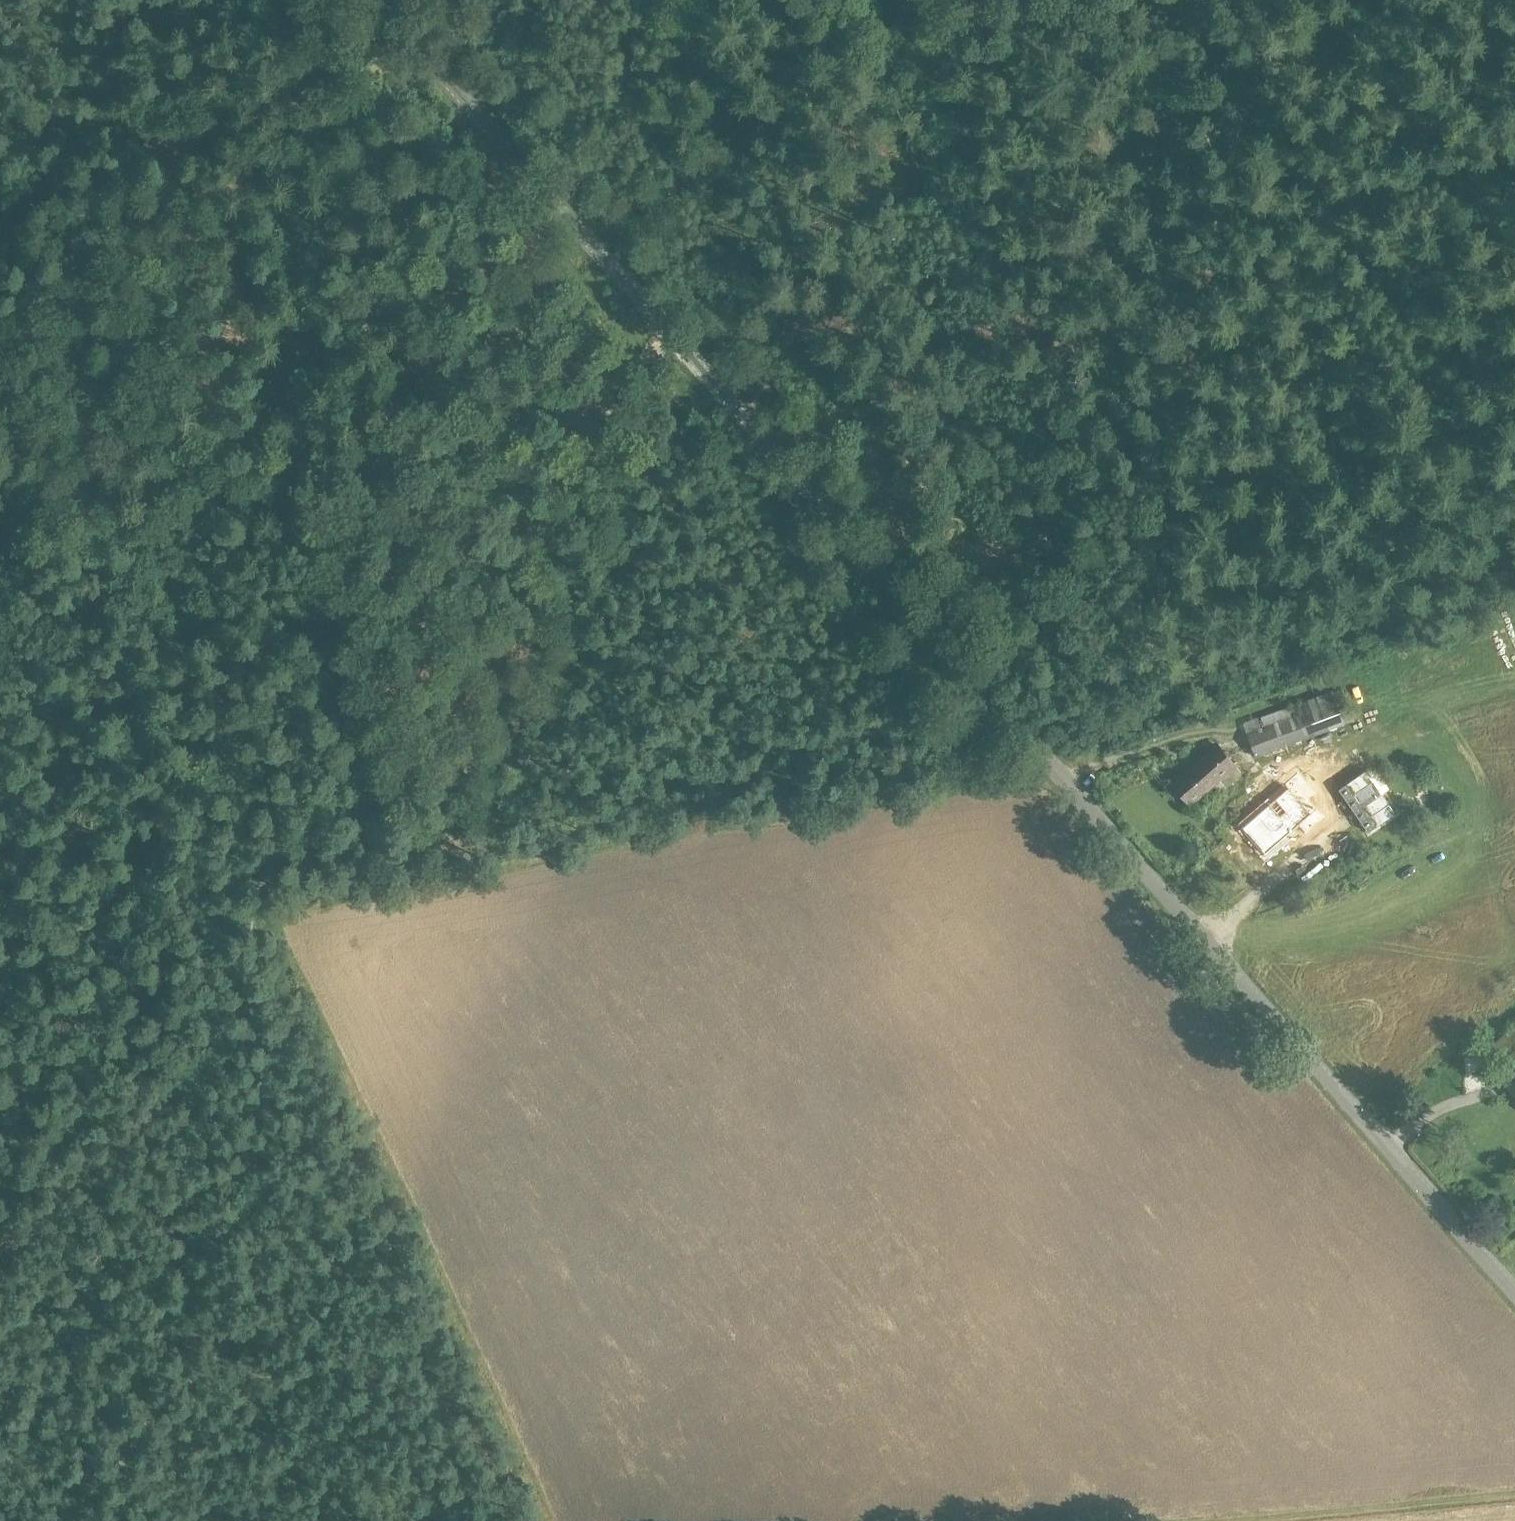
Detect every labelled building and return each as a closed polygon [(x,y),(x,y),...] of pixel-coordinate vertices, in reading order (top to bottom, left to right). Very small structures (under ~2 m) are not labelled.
[(1334,690),(1245,723),(1257,757),(1347,724),(1334,690)] [(1219,745),(1175,784),(1193,804),(1237,765),(1219,745)] [(1497,1046),(1514,1065),(1514,1064),(1514,1030),(1497,1046)]
